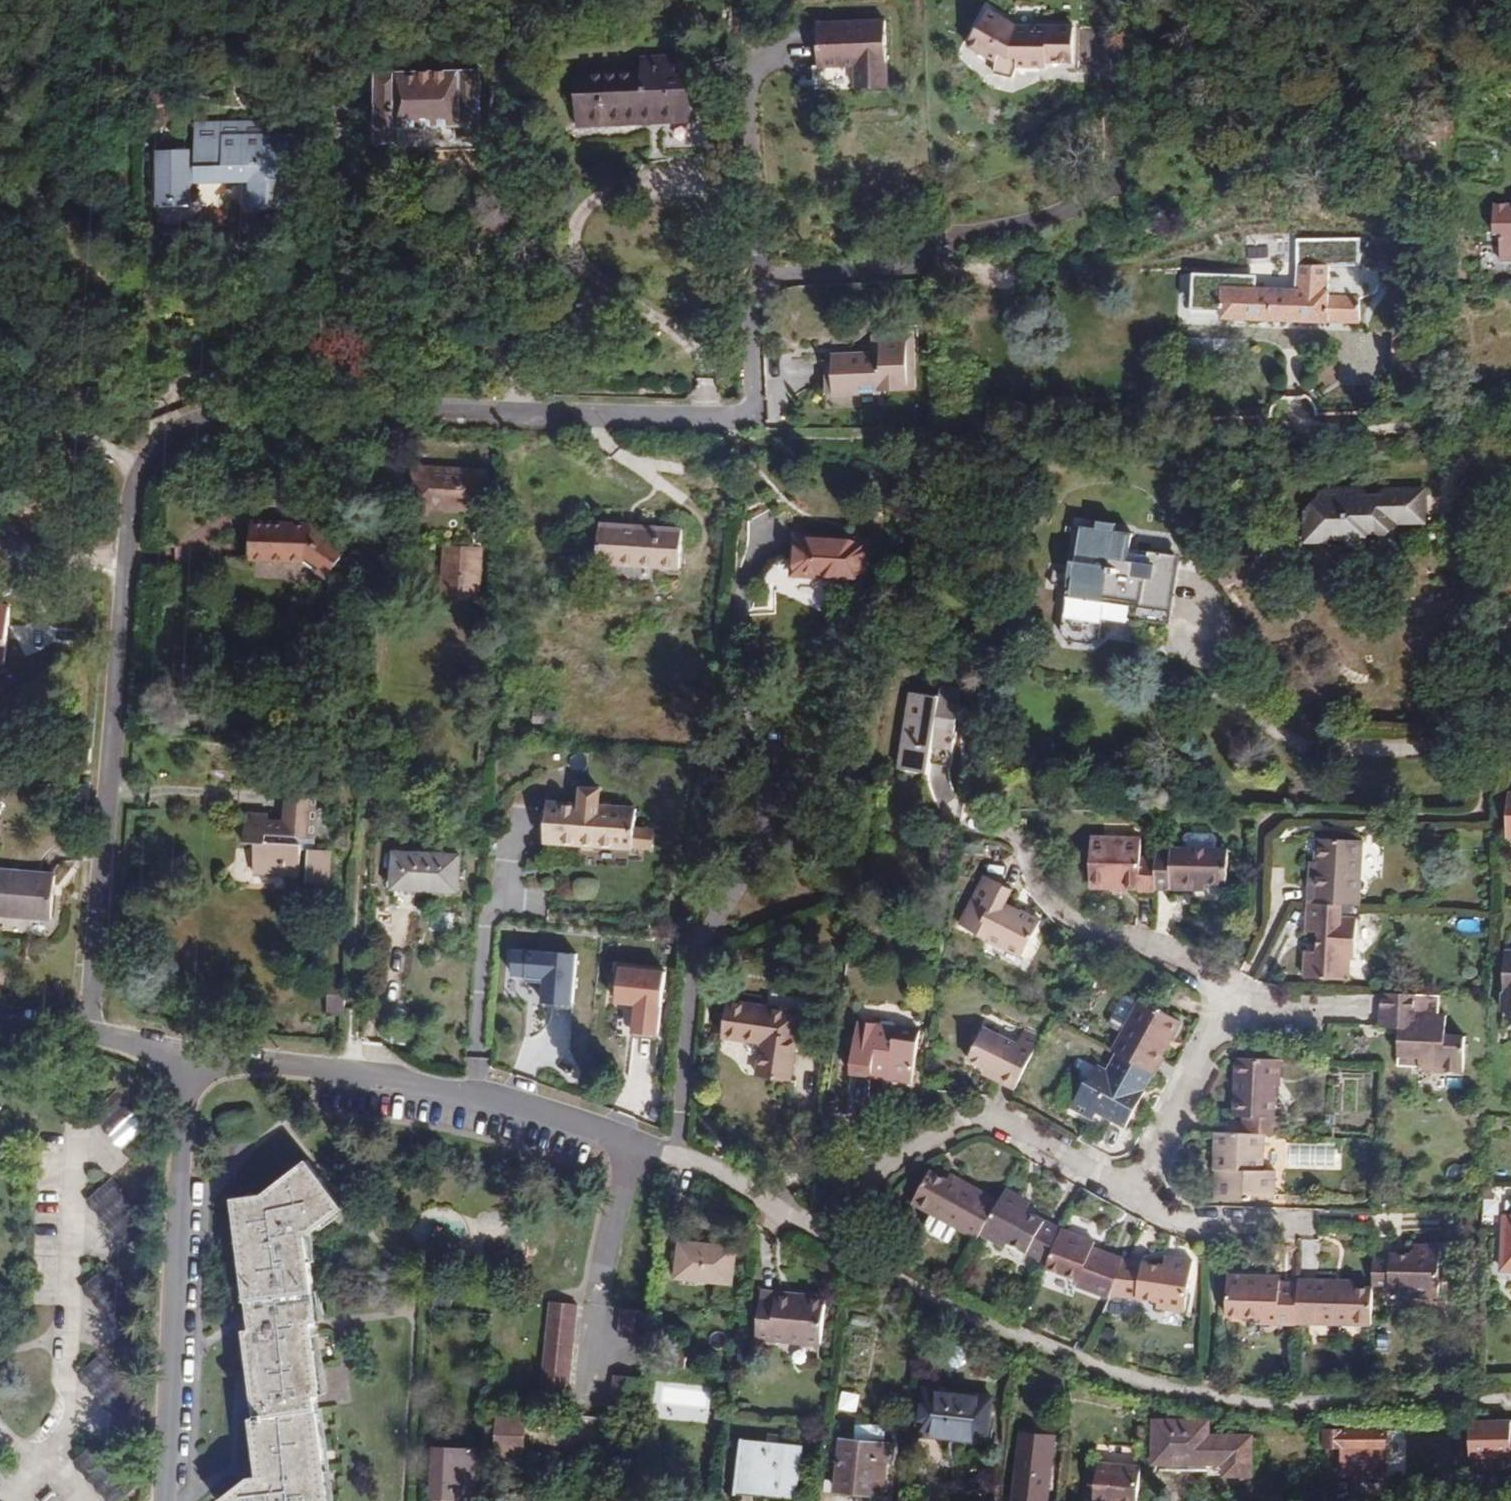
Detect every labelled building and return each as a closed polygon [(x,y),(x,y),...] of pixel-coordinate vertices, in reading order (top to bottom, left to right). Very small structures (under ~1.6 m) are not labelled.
[(988,10),(968,45),(997,60),(996,73),(1014,78),(1019,65),(1048,67),(1048,62),(1075,62),(1075,26),(1018,26),(988,10)] [(885,21),(817,24),(819,66),(857,65),(858,88),(888,87),(885,21)] [(668,66),(667,60),(643,61),(644,71),(577,74),(579,125),(663,121),(665,153),(710,151),(709,119),(692,120),(690,65),(668,66)] [(479,71),(376,74),(378,142),(400,141),(399,126),(460,124),(460,139),(481,139),(479,71)] [(163,89),(143,90),(144,103),(164,102),(163,89)] [(1424,114),(1425,130),(1426,151),(1440,150),(1440,139),(1450,139),(1449,130),(1453,130),(1453,112),(1449,112),(1448,102),(1424,103),(1424,114)] [(285,165),(296,164),(295,134),(269,134),(268,121),(194,122),(197,168),(192,168),(192,149),(157,150),(159,205),(193,205),(192,182),(252,181),(252,201),(266,201),(266,209),(284,209),(283,181),(285,181),(285,165)] [(297,182),(296,164),(285,165),(285,181),(297,182)] [(266,201),(252,201),(252,209),(266,209),(266,201)] [(1495,203),(1495,233),(1502,233),(1500,261),(1510,261),(1510,203),(1495,203)] [(1359,238),(1333,238),(1333,269),(1360,269),(1359,238)] [(1269,247),(1247,246),(1246,260),(1268,262),(1269,247)] [(1329,297),(1331,267),(1283,268),(1283,279),(1268,278),(1267,288),(1249,288),(1250,279),(1228,278),(1228,287),(1222,287),(1221,319),(1330,322),(1360,323),(1360,297),(1329,297)] [(913,354),(908,354),(907,335),(880,336),(880,353),(832,355),(834,392),(883,390),(883,385),(914,384),(913,354)] [(340,336),(324,337),(317,337),(318,348),(340,347),(340,336)] [(310,374),(342,372),(340,347),(318,348),(309,349),(310,374)] [(475,544),(481,544),(485,471),(414,467),(412,506),(434,508),(433,527),(440,527),(447,536),(446,548),(445,548),(443,599),(478,601),(480,572),(473,572),(480,560),(480,557),(475,544)] [(1424,521),(1423,490),(1381,490),(1378,495),(1378,500),(1365,500),(1365,493),(1362,490),(1323,491),(1304,514),(1304,543),(1325,543),(1325,538),(1342,538),(1344,540),(1363,540),(1367,535),(1381,534),(1384,537),(1399,521),(1424,521)] [(406,497),(389,497),(386,555),(403,555),(406,497)] [(1096,520),(1095,528),(1114,530),(1115,523),(1096,520)] [(319,526),(251,523),(250,559),(304,561),(331,580),(350,548),(319,526)] [(616,564),(618,524),(600,523),(597,563),(616,564)] [(683,529),(618,524),(616,564),(681,568),(683,529)] [(1090,564),(1075,561),(1070,560),(1068,572),(1071,573),(1070,578),(1072,578),(1072,583),(1074,583),(1074,588),(1086,590),(1085,595),(1104,597),(1105,592),(1141,597),(1140,608),(1172,612),(1176,581),(1170,580),(1173,555),(1148,551),(1146,562),(1128,560),(1131,541),(1132,533),(1114,530),(1095,528),(1080,525),(1078,543),(1093,546),(1090,564)] [(440,527),(433,527),(433,535),(447,536),(440,527)] [(793,575),(866,579),(868,540),(795,535),(793,575)] [(1146,562),(1148,551),(1149,543),(1131,541),(1128,560),(1146,562)] [(1078,543),(1075,561),(1090,564),(1093,546),(1078,543)] [(0,605),(0,663),(6,664),(11,606),(0,605)] [(931,748),(952,751),(962,689),(940,686),(939,696),(910,693),(898,769),(928,773),(929,765),(929,764),(931,748)] [(559,724),(559,710),(535,709),(534,723),(559,724)] [(950,766),(952,751),(931,748),(929,764),(950,766)] [(544,842),(634,849),(636,826),(637,808),(599,806),(601,789),(582,787),(580,805),(547,802),(544,842)] [(318,794),(285,791),(283,818),(268,818),(268,814),(247,813),(245,841),(256,841),(254,873),(308,876),(307,882),(331,884),(332,850),(315,849),(318,794)] [(636,826),(634,849),(654,851),(656,828),(636,826)] [(1138,891),(1154,892),(1154,891),(1154,890),(1154,859),(1139,858),(1140,838),(1091,837),(1089,887),(1138,888),(1138,891)] [(1344,903),(1360,904),(1363,840),(1318,838),(1317,859),(1316,879),(1310,879),(1309,901),(1342,903),(1344,903)] [(1171,849),(1154,850),(1154,859),(1154,890),(1194,890),(1194,883),(1206,884),(1229,884),(1229,848),(1171,847),(1171,849)] [(460,855),(394,852),(392,888),(458,891),(460,855)] [(1,870),(0,886),(0,914),(52,919),(56,875),(1,870)] [(1012,889),(984,875),(960,925),(990,940),(989,940),(1023,957),(1042,920),(1022,911),(1022,912),(1005,904),(1012,889)] [(1341,915),(1342,903),(1309,901),(1307,932),(1320,932),(1319,951),(1307,950),(1306,977),(1350,980),(1351,959),(1355,959),(1357,916),(1341,915)] [(579,952),(516,948),(514,975),(546,977),(545,1002),(575,1004),(579,952)] [(665,971),(620,966),(616,1001),(636,1003),(633,1031),(659,1034),(665,971)] [(346,979),(330,978),(328,1008),(344,1010),(346,979)] [(1415,1012),(1416,993),(1383,991),(1382,1027),(1400,1028),(1399,1055),(1420,1056),(1419,1069),(1465,1072),(1466,1036),(1444,1035),(1445,1014),(1415,1012)] [(1140,999),(1113,1050),(1117,1053),(1156,1074),(1164,1059),(1161,1057),(1180,1021),(1140,999)] [(800,1013),(728,1002),(722,1036),(763,1042),(758,1076),(790,1081),(800,1013)] [(1018,1039),(1021,1032),(988,1017),(984,1024),(1018,1039)] [(888,1080),(913,1083),(919,1031),(895,1028),(894,1022),(884,1020),(878,1025),(857,1022),(850,1074),(872,1077),(873,1070),(889,1072),(888,1080)] [(1016,1089),(1041,1038),(1024,1030),(1017,1043),(983,1027),(968,1059),(984,1067),(999,1074),(997,1080),(1016,1089)] [(1153,1079),(1156,1074),(1117,1053),(1109,1069),(1100,1064),(1091,1079),(1074,1108),(1094,1119),(1098,1111),(1125,1127),(1146,1092),(1143,1091),(1150,1078),(1153,1079)] [(1267,1134),(1281,1134),(1281,1115),(1276,1115),(1276,1086),(1277,1059),(1236,1057),(1235,1114),(1244,1115),(1244,1133),(1265,1133),(1267,1134)] [(981,1072),(997,1080),(999,1074),(984,1067),(981,1072)] [(157,1136),(116,1091),(94,1111),(135,1156),(157,1136)] [(1244,1133),(1216,1132),(1215,1170),(1220,1170),(1219,1198),(1276,1199),(1277,1170),(1264,1169),(1265,1133),(1244,1133)] [(234,1197),(252,1328),(246,1329),(259,1416),(251,1417),(259,1475),(250,1476),(220,1500),(221,1500),(332,1500),(318,1395),(324,1394),(314,1322),(321,1321),(309,1233),(314,1232),(346,1207),(309,1158),(265,1193),(234,1197)] [(912,1203),(977,1239),(980,1234),(999,1201),(965,1182),(962,1188),(947,1179),(931,1169),(912,1203)] [(962,1188),(965,1182),(950,1173),(947,1179),(962,1188)] [(152,1223),(111,1178),(89,1198),(130,1243),(152,1223)] [(1024,1198),(1006,1188),(999,1201),(980,1234),(1005,1248),(1008,1242),(1048,1264),(1061,1229),(1026,1210),(1019,1206),(1024,1198)] [(1019,1206),(1026,1210),(1030,1202),(1024,1198),(1019,1206)] [(1504,1216),(1502,1270),(1510,1270),(1510,1217),(1504,1216)] [(1112,1295),(1126,1260),(1093,1247),(1096,1242),(1061,1229),(1048,1264),(1046,1268),(1080,1279),(1077,1286),(1111,1298),(1112,1295)] [(736,1247),(680,1241),(676,1278),(732,1283),(736,1247)] [(1374,1288),(1374,1289),(1412,1290),(1412,1296),(1440,1297),(1441,1247),(1421,1246),(1421,1255),(1412,1255),(1375,1254),(1374,1288)] [(1412,1246),(1412,1255),(1421,1255),(1421,1246),(1412,1246)] [(1144,1262),(1126,1260),(1112,1295),(1139,1298),(1159,1301),(1158,1307),(1187,1312),(1194,1260),(1173,1258),(1172,1265),(1164,1264),(1144,1262)] [(1262,1324),(1298,1325),(1298,1323),(1299,1285),(1282,1284),(1264,1284),(1265,1278),(1228,1277),(1227,1317),(1262,1318),(1262,1324)] [(1298,1323),(1373,1324),(1374,1289),(1374,1288),(1357,1288),(1338,1287),(1338,1281),(1299,1280),(1299,1285),(1298,1323)] [(436,1309),(453,1311),(455,1298),(437,1296),(436,1309)] [(775,1304),(760,1302),(755,1341),(821,1347),(825,1309),(795,1306),(796,1300),(776,1298),(775,1304)] [(544,1394),(570,1397),(580,1304),(555,1301),(544,1394)] [(648,1312),(621,1309),(618,1337),(646,1339),(648,1312)] [(642,1378),(615,1375),(612,1402),(640,1405),(642,1378)] [(542,1409),(568,1412),(570,1397),(544,1394),(542,1409)] [(957,1442),(986,1445),(989,1400),(923,1394),(919,1433),(957,1437),(957,1442)] [(500,1407),(498,1450),(527,1452),(529,1408),(500,1407)] [(1473,1418),(1473,1456),(1510,1456),(1510,1418),(1473,1418)] [(1153,1463),(1225,1463),(1224,1475),(1252,1475),(1252,1436),(1209,1435),(1209,1421),(1154,1420),(1153,1463)] [(1386,1448),(1386,1431),(1326,1431),(1326,1446),(1344,1447),(1344,1453),(1362,1454),(1361,1476),(1386,1476),(1386,1448)] [(1021,1432),(1013,1500),(1047,1500),(1054,1436),(1021,1432)] [(1418,1448),(1441,1448),(1441,1434),(1418,1434),(1418,1448)] [(76,1459),(114,1500),(121,1500),(139,1485),(99,1439),(76,1459)] [(804,1446),(743,1440),(739,1487),(799,1493),(804,1446)] [(888,1445),(841,1440),(837,1490),(883,1495),(888,1445)] [(477,1450),(437,1448),(434,1496),(475,1498),(477,1450)] [(1142,1466),(1098,1462),(1094,1500),(1138,1500),(1142,1466)]
